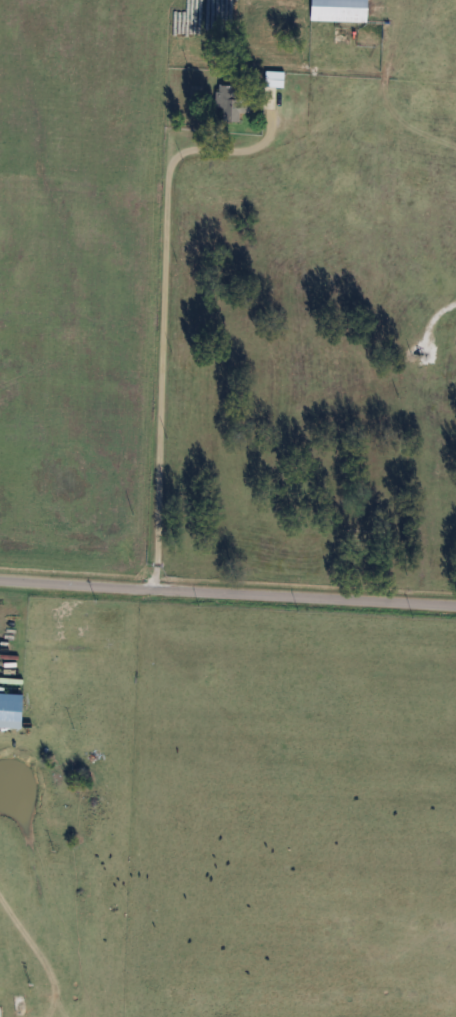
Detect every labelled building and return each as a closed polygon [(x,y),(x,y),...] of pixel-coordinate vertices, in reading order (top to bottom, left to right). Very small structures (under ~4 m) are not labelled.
[(369,22),(370,0),(312,0),(312,21),(369,22)] [(245,86),(218,86),(218,109),(227,109),(227,120),(245,120),(245,86)] [(0,693),(0,727),(24,728),(25,693),(0,693)]
